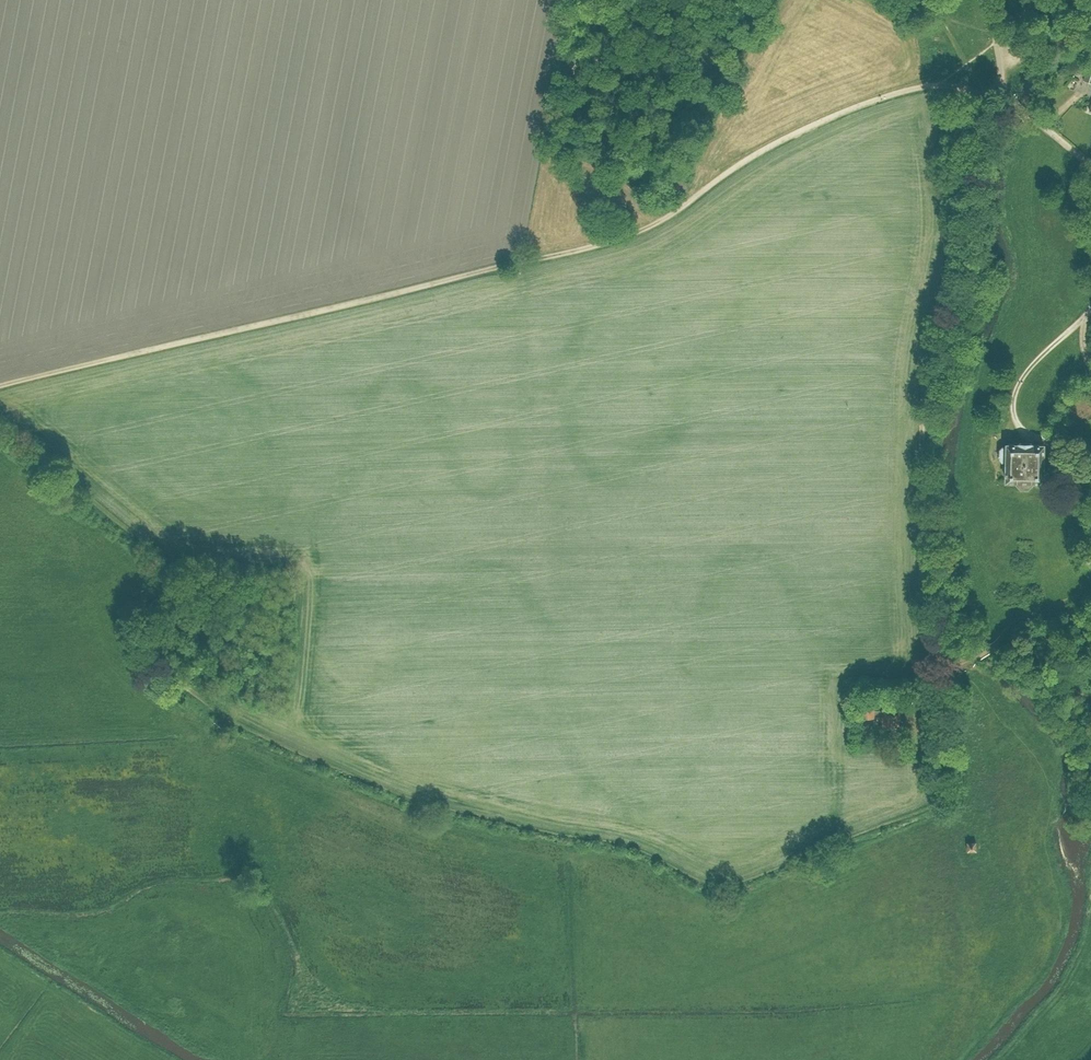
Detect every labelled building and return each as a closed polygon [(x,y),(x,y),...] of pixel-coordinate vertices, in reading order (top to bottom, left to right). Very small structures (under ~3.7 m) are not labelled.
[(1083,80),(1090,83),(1090,66),(1088,65),(1083,80)] [(1043,481),(1044,444),(1007,444),(1007,446),(1002,446),(1000,449),(1000,459),(1002,462),(1007,462),(1006,481),(1018,481),(1018,482),(1022,487),(1028,487),(1032,483),(1032,481),(1043,481)] [(901,728),(901,710),(882,710),(875,710),(875,699),(861,699),(861,718),(875,718),(875,716),(882,716),(881,728),(901,728)] [(977,842),(968,843),(968,852),(978,852),(977,842)]
